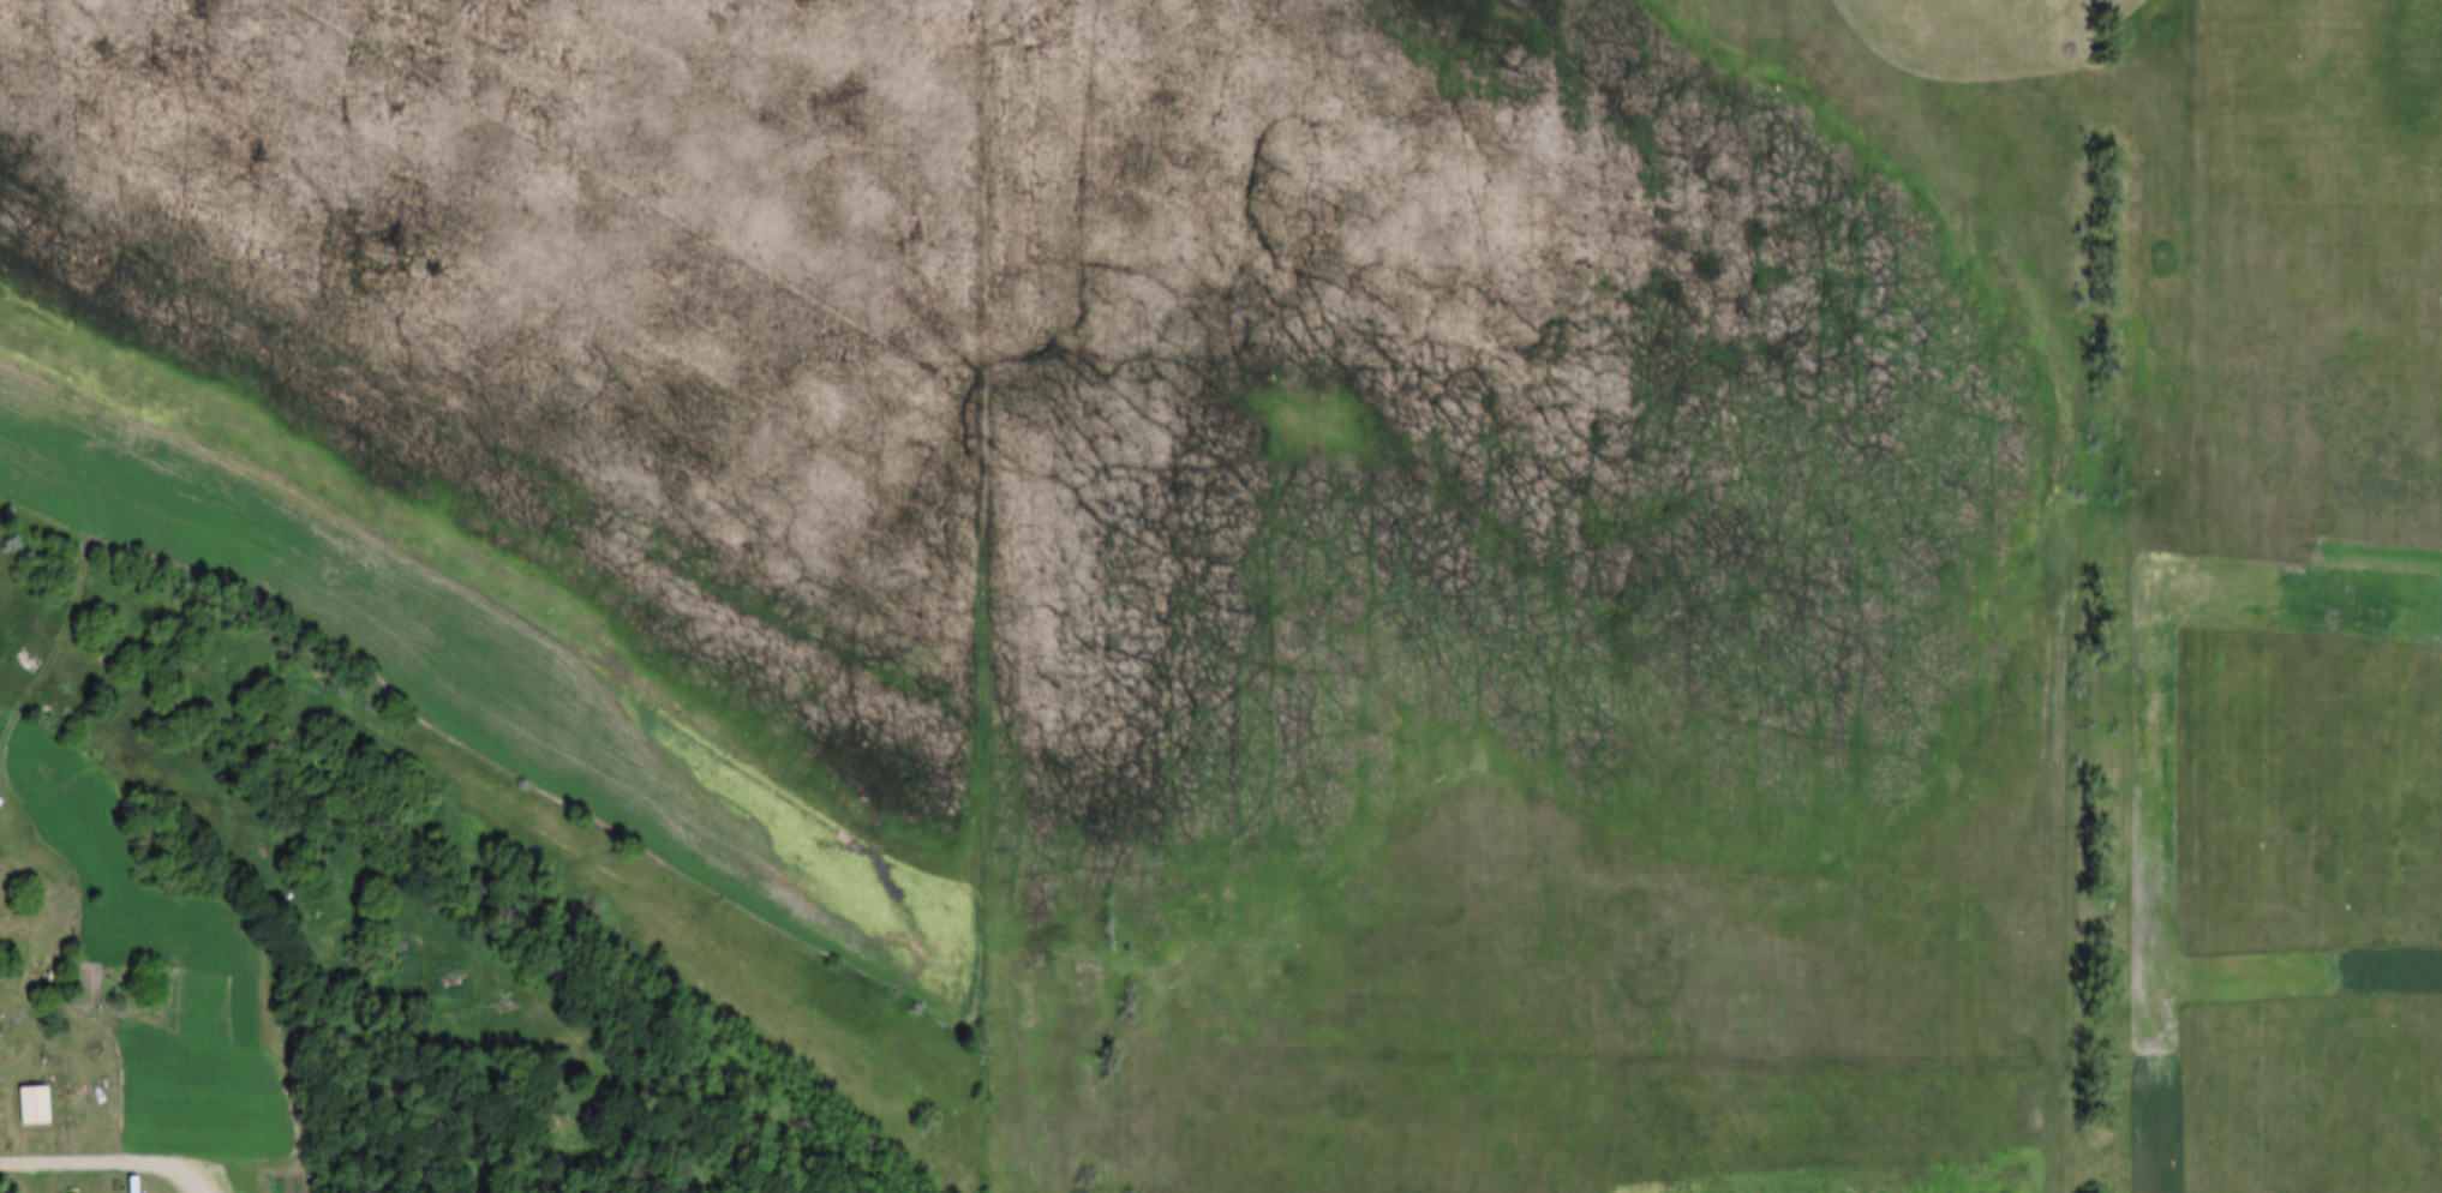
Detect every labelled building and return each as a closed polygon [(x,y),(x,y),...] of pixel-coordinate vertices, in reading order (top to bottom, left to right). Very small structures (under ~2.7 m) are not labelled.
[(20,1126),(49,1126),(49,1088),(20,1088),(20,1126)]
